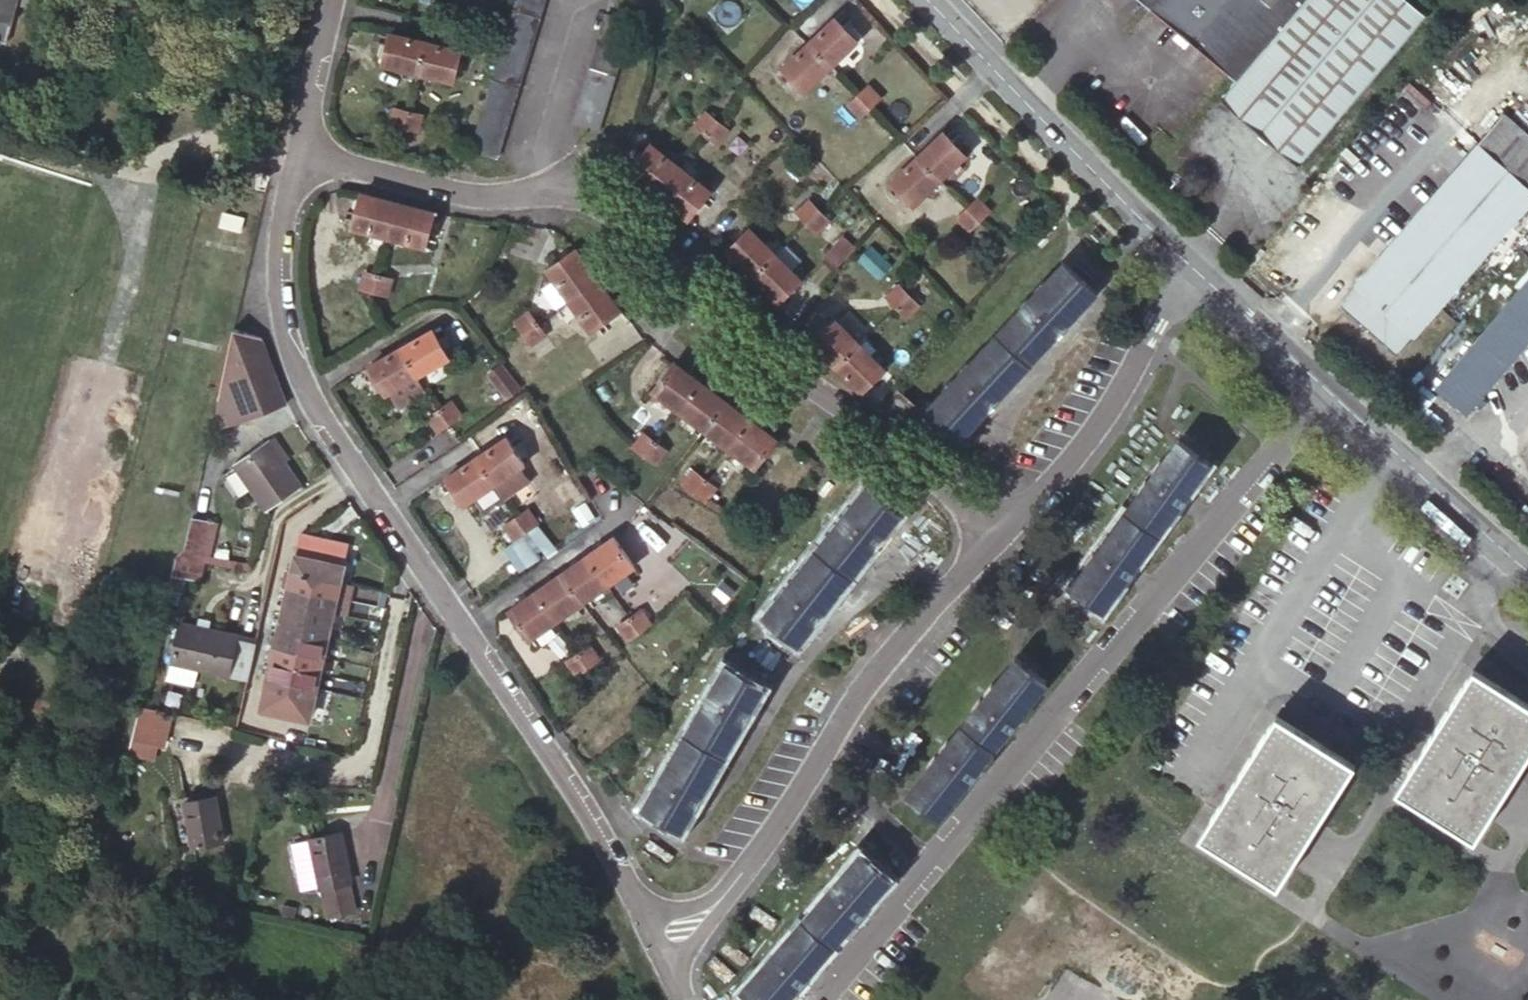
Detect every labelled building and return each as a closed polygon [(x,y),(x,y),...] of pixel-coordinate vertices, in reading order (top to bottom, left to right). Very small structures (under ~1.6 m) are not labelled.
[(11,0),(0,0),(0,38),(3,39),(11,1),(11,0)] [(11,1),(42,8),(44,0),(11,0),(11,1)] [(542,18),(546,4),(532,0),(518,0),(515,11),(542,18)] [(1278,0),(1143,0),(1171,24),(1183,34),(1221,67),(1278,0)] [(1221,67),(1232,77),(1219,93),(1296,160),(1420,13),(1409,3),(1405,0),(1278,0),(1221,67)] [(510,25),(537,32),(542,18),(515,11),(510,25)] [(603,28),(629,35),(633,21),(607,13),(603,28)] [(836,22),(810,47),(819,55),(834,71),(859,47),(836,22)] [(1176,43),(1183,34),(1171,24),(1163,33),(1176,43)] [(506,38),(533,45),(537,32),(510,25),(506,38)] [(625,49),(629,35),(603,28),(599,41),(625,49)] [(494,53),(500,35),(487,30),(482,49),(489,50),(494,53)] [(420,75),(428,43),(391,34),(384,66),(420,75)] [(506,38),(502,53),(528,60),(533,45),(506,38)] [(620,63),(625,49),(599,41),(594,56),(620,63)] [(463,52),(428,43),(420,75),(454,84),(463,52)] [(819,55),(810,47),(783,73),(807,98),(834,71),(819,55)] [(498,66),(525,74),(528,60),(502,53),(498,66)] [(620,63),(594,56),(590,69),(616,77),(620,63)] [(498,66),(494,80),(521,87),(525,74),(498,66)] [(612,91),(616,77),(590,69),(587,83),(612,91)] [(489,94),(516,101),(521,87),(494,80),(489,94)] [(612,91),(587,83),(582,97),(608,104),(612,91)] [(489,94),(485,107),(512,115),(516,101),(489,94)] [(871,95),(863,102),(874,114),(882,106),(871,95)] [(603,119),(608,104),(582,97),(578,111),(603,119)] [(874,114),(863,102),(854,110),(866,121),(874,114)] [(485,107),(481,121),(508,129),(512,115),(485,107)] [(709,131),(717,120),(707,111),(698,122),(709,131)] [(1396,356),(1527,206),(1527,134),(1504,112),(1336,304),(1396,356)] [(392,127),(406,131),(410,117),(396,113),(392,127)] [(410,117),(406,131),(415,133),(419,119),(410,117)] [(728,128),(717,120),(709,131),(719,139),(728,128)] [(481,121),(476,136),(504,144),(508,129),(481,121)] [(944,133),(919,159),(925,165),(941,183),(966,157),(944,133)] [(504,144),(476,136),(472,151),(499,160),(504,144)] [(651,148),(629,176),(659,197),(679,170),(651,148)] [(925,165),(919,159),(893,186),(916,209),(941,183),(925,165)] [(679,170),(659,197),(686,219),(707,191),(679,170)] [(399,205),(364,195),(354,227),(390,239),(399,205)] [(799,209),(808,219),(819,208),(810,197),(799,209)] [(981,225),(984,223),(993,212),(982,202),(970,214),(981,225)] [(422,249),(433,216),(399,205),(390,239),(422,249)] [(819,208),(808,219),(816,228),(828,217),(819,208)] [(975,232),(981,225),(970,214),(963,222),(975,232)] [(751,277),(777,251),(751,227),(727,252),(751,277)] [(838,270),(856,248),(841,235),(823,258),(838,270)] [(751,277),(777,302),(802,276),(777,251),(751,277)] [(597,278),(578,253),(549,274),(569,300),(597,278)] [(1067,329),(1097,299),(1066,267),(927,409),(959,439),(987,412),(989,414),(998,404),(996,401),(1057,339),(1060,342),(1070,331),(1067,329)] [(375,293),(380,277),(362,271),(357,287),(366,290),(375,293)] [(388,280),(380,277),(375,293),(382,295),(388,280)] [(594,334),(623,312),(597,278),(569,300),(594,334)] [(1435,389),(1466,415),(1475,404),(1480,408),(1486,402),(1481,398),(1527,342),(1527,279),(1435,389)] [(909,294),(907,292),(899,284),(888,295),(898,304),(898,305),(909,294)] [(919,303),(909,294),(898,305),(908,314),(919,303)] [(525,333),(537,323),(531,313),(518,321),(525,333)] [(862,341),(838,316),(811,340),(836,365),(862,341)] [(612,351),(638,337),(628,319),(602,333),(612,351)] [(546,337),(537,323),(525,333),(526,335),(532,346),(546,337)] [(225,368),(219,394),(229,423),(287,403),(266,341),(234,329),(225,368)] [(428,331),(399,349),(417,378),(446,359),(428,331)] [(836,365),(861,391),(887,367),(862,341),(836,365)] [(417,378),(399,349),(368,368),(387,397),(395,392),(405,407),(428,392),(417,378)] [(651,390),(678,410),(698,382),(673,363),(659,381),(651,390)] [(487,376),(507,403),(522,392),(502,365),(487,376)] [(678,410),(704,430),(725,402),(698,382),(678,410)] [(883,409),(899,423),(913,407),(898,393),(883,409)] [(704,430),(728,449),(729,447),(750,421),(725,402),(704,430)] [(442,411),(452,425),(461,418),(452,404),(442,411)] [(441,432),(452,425),(442,411),(431,418),(441,432)] [(754,468),(776,439),(750,421),(729,447),(728,449),(754,468)] [(441,432),(433,438),(446,457),(466,444),(463,439),(452,425),(441,432)] [(269,433),(284,455),(288,452),(274,430),(269,433)] [(299,479),(284,455),(269,433),(232,458),(261,504),(299,479)] [(644,455),(653,443),(642,435),(633,447),(644,455)] [(477,458),(496,486),(526,465),(507,437),(477,458)] [(1188,496),(1211,465),(1178,440),(1070,584),(1101,609),(1125,577),(1128,579),(1136,567),(1134,565),(1179,507),(1181,508),(1190,497),(1188,496)] [(664,451),(653,443),(644,455),(654,463),(664,451)] [(468,506),(496,486),(477,458),(449,478),(468,506)] [(694,493),(704,480),(694,473),(683,487),(694,493)] [(716,488),(704,480),(694,493),(705,502),(716,488)] [(597,507),(584,483),(569,493),(583,515),(597,507)] [(884,534),(899,514),(865,487),(764,615),(798,642),(815,621),(817,623),(826,612),(823,610),(875,546),(877,548),(887,536),(884,534)] [(177,550),(201,556),(211,514),(192,510),(183,546),(177,550)] [(521,522),(529,534),(539,527),(531,515),(521,522)] [(518,542),(529,534),(521,522),(510,529),(518,542)] [(297,572),(340,580),(349,540),(306,530),(297,572)] [(633,570),(616,543),(613,539),(586,558),(608,588),(633,570)] [(197,573),(201,556),(177,550),(175,550),(170,567),(183,570),(197,573)] [(583,605),(608,588),(586,558),(562,575),(583,605)] [(183,570),(170,567),(167,582),(180,585),(183,570)] [(337,596),(340,580),(297,572),(293,588),(337,596)] [(557,625),(583,605),(562,575),(536,593),(557,625)] [(340,580),(337,596),(349,598),(353,583),(340,580)] [(337,596),(293,588),(290,604),(333,612),(337,596)] [(531,643),(557,625),(536,593),(509,612),(531,643)] [(290,604),(287,619),(330,627),(333,612),(290,604)] [(634,618),(631,620),(641,633),(653,624),(643,611),(634,618)] [(250,661),(254,645),(256,632),(177,615),(168,656),(247,673),(250,661)] [(283,634),(327,642),(330,627),(287,619),(283,634)] [(641,633),(631,620),(623,627),(631,640),(641,633)] [(280,650),(324,658),(327,642),(283,634),(280,650)] [(280,650),(276,666),(320,675),(324,658),(280,650)] [(591,650),(580,658),(589,671),(599,664),(591,650)] [(589,671),(580,658),(570,666),(578,679),(589,671)] [(1016,721),(1046,682),(1015,658),(907,794),(938,819),(968,781),(971,783),(980,773),(977,771),(1007,732),(1010,734),(1019,723),(1016,721)] [(196,687),(200,673),(173,666),(169,680),(196,687)] [(276,666),(273,680),(317,689),(320,675),(276,666)] [(748,712),(762,689),(726,668),(642,808),(678,830),(691,807),(693,808),(700,797),(698,795),(740,725),(743,726),(750,714),(748,712)] [(1396,789),(1474,838),(1527,752),(1527,704),(1473,669),(1396,789)] [(273,680),(270,695),(314,704),(317,689),(273,680)] [(314,704),(270,695),(267,709),(311,719),(314,704)] [(161,740),(168,712),(137,704),(131,733),(154,739),(161,740)] [(1275,716),(1200,837),(1277,885),(1353,764),(1275,716)] [(131,733),(127,747),(151,753),(154,739),(131,733)] [(222,834),(214,786),(180,792),(188,839),(222,834)] [(353,903),(337,824),(307,830),(323,909),(353,903)] [(885,877),(855,853),(742,991),(753,999),(783,999),(795,985),(797,987),(806,976),(805,975),(852,917),(854,918),(862,908),(861,906),(885,877)]
